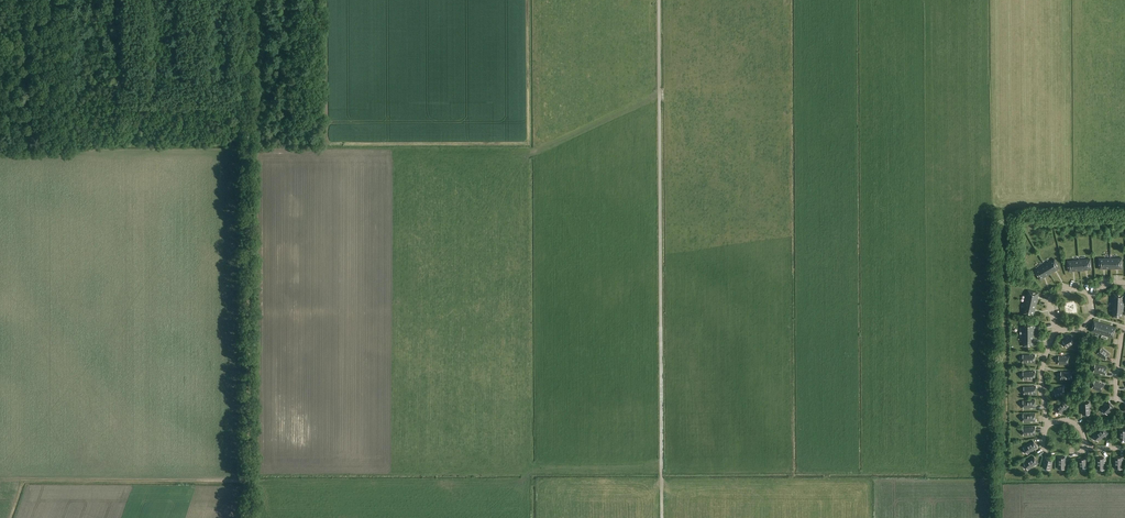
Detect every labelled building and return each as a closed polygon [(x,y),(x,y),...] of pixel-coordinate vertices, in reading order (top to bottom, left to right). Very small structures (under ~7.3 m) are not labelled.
[(1111,258),(1099,258),(1099,268),(1111,269),(1111,258)] [(1123,258),(1111,258),(1111,269),(1123,269),(1123,258)] [(1055,259),(1045,265),(1050,274),(1060,268),(1055,259)] [(1091,259),(1080,260),(1080,270),(1092,269),(1091,259)] [(1080,260),(1068,261),(1069,271),(1080,270),(1080,260)] [(1045,265),(1035,271),(1040,280),(1050,274),(1045,265)] [(1029,290),(1027,301),(1037,304),(1039,292),(1029,290)] [(1114,294),(1114,305),(1124,306),(1124,294),(1114,294)] [(1027,301),(1024,313),(1034,315),(1037,304),(1027,301)] [(1066,316),(1077,315),(1076,304),(1065,305),(1066,316)] [(1114,305),(1113,317),(1123,317),(1124,306),(1114,305)] [(1105,324),(1094,321),(1091,331),(1102,334),(1105,324)] [(1024,323),(1024,334),(1034,334),(1034,323),(1024,323)] [(1117,328),(1105,324),(1102,334),(1113,338),(1117,328)] [(1024,334),(1024,346),(1034,346),(1034,334),(1024,334)] [(1067,339),(1063,342),(1067,349),(1075,344),(1071,337),(1068,338),(1069,339),(1067,340),(1067,339)] [(1102,357),(1103,358),(1103,359),(1105,361),(1110,354),(1102,348),(1097,354),(1101,357),(1102,357)] [(1032,356),(1030,356),(1030,355),(1023,355),(1023,364),(1035,364),(1035,355),(1032,355),(1032,356)] [(1059,365),(1069,366),(1069,357),(1066,357),(1066,358),(1064,358),(1064,357),(1059,357),(1059,365)] [(1107,367),(1096,365),(1094,373),(1101,375),(1101,374),(1103,374),(1102,375),(1105,376),(1107,367)] [(1023,372),(1023,381),(1035,380),(1035,372),(1032,372),(1032,373),(1030,373),(1030,372),(1023,372)] [(1070,373),(1068,373),(1068,372),(1061,372),(1061,381),(1073,381),(1073,372),(1070,372),(1070,373)] [(1100,383),(1096,381),(1093,389),(1102,392),(1105,385),(1102,383),(1102,384),(1100,383)] [(1031,388),(1031,387),(1023,388),(1025,397),(1037,395),(1036,386),(1032,387),(1033,388),(1031,388)] [(1059,389),(1054,390),(1056,398),(1066,395),(1063,387),(1060,388),(1061,389),(1059,389)] [(1031,408),(1032,408),(1032,409),(1036,409),(1035,400),(1023,401),(1024,410),(1031,409),(1031,408)] [(1064,404),(1064,405),(1061,402),(1054,409),(1061,415),(1064,411),(1065,409),(1066,410),(1068,408),(1064,404)] [(1083,408),(1082,408),(1082,416),(1091,415),(1090,403),(1081,403),(1082,407),(1083,407),(1083,408)] [(1105,406),(1102,410),(1108,415),(1115,408),(1109,403),(1106,405),(1107,405),(1106,407),(1105,406)] [(1023,414),(1023,423),(1030,423),(1030,421),(1032,421),(1032,423),(1035,422),(1035,413),(1023,414)] [(1035,427),(1032,427),(1032,428),(1030,429),(1030,427),(1023,428),(1023,437),(1035,436),(1035,427)] [(1103,428),(1093,436),(1099,443),(1104,439),(1104,438),(1105,436),(1106,437),(1108,435),(1103,428)] [(1033,441),(1023,448),(1028,456),(1034,452),(1033,450),(1035,449),(1036,450),(1038,449),(1033,441)] [(1028,471),(1034,467),(1034,466),(1035,465),(1036,466),(1038,465),(1034,457),(1023,463),(1028,471)] [(1044,463),(1043,468),(1051,470),(1053,460),(1045,458),(1044,461),(1045,462),(1045,463),(1044,463)] [(1057,458),(1057,470),(1066,470),(1066,463),(1065,463),(1065,461),(1066,461),(1066,458),(1057,458)] [(1096,459),(1097,471),(1105,471),(1105,463),(1104,463),(1104,462),(1105,462),(1105,458),(1096,459)] [(1114,458),(1114,470),(1123,470),(1123,463),(1122,463),(1122,461),(1123,461),(1123,458),(1114,458)] [(1086,464),(1086,462),(1087,462),(1086,459),(1078,460),(1080,470),(1088,469),(1087,464),(1086,464)]
